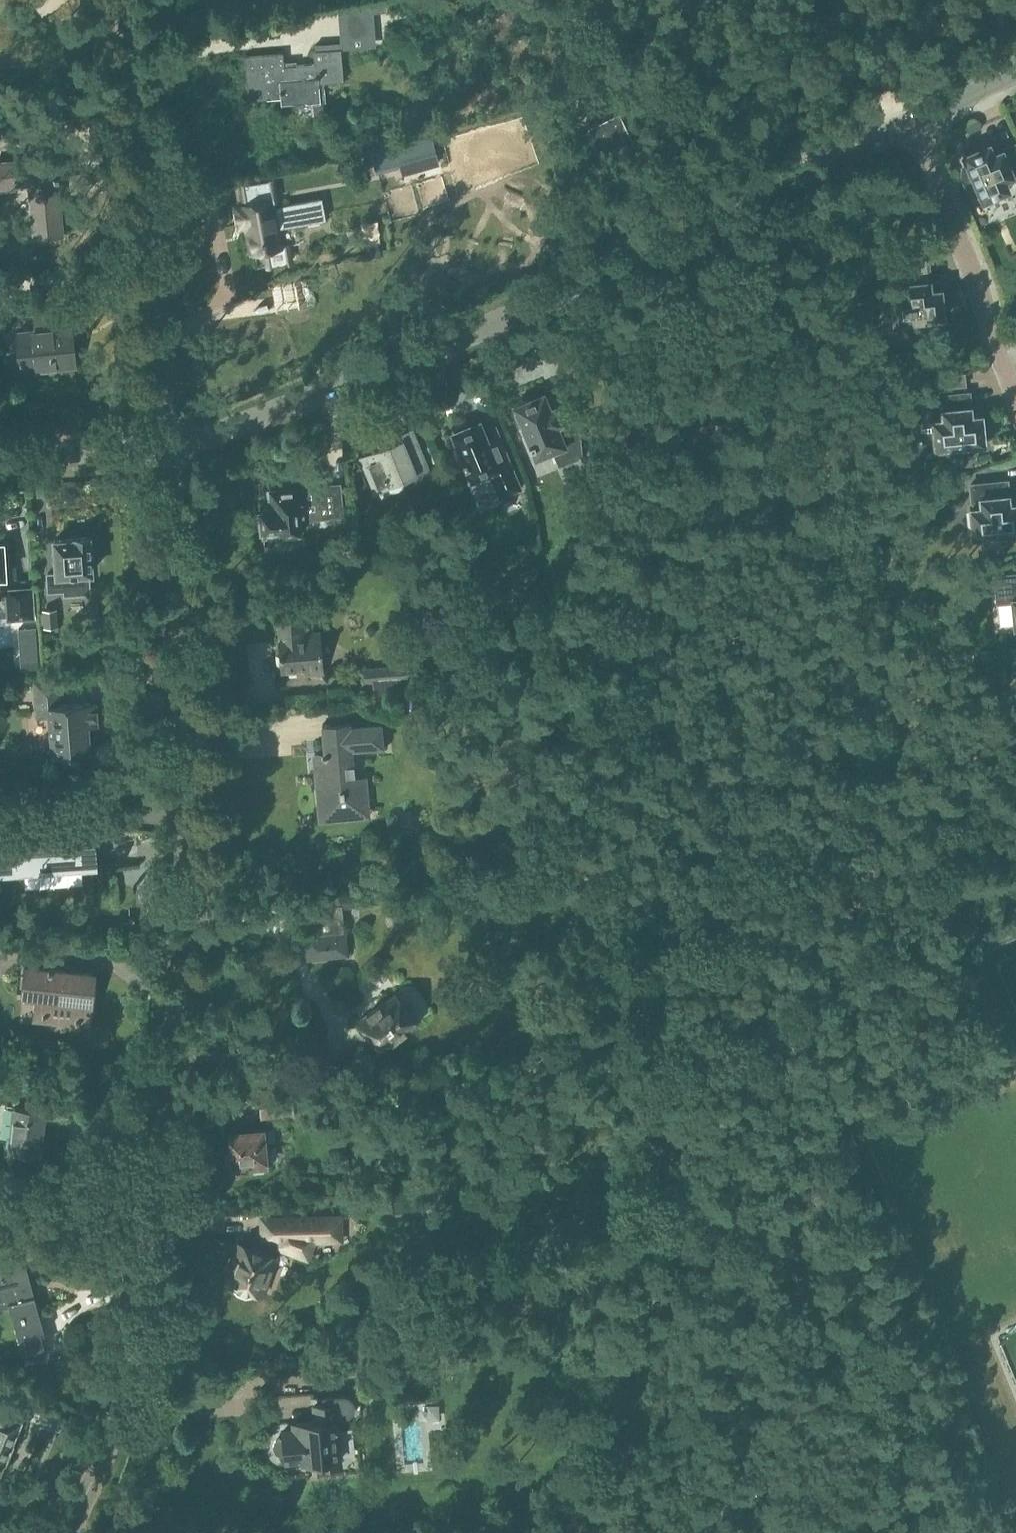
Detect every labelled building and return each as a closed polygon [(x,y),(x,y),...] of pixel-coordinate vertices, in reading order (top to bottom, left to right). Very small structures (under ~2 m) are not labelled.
[(281,98),(281,105),(314,103),(315,118),(327,117),(324,83),(344,81),(342,49),(371,47),(368,12),(339,14),(342,48),(314,51),(315,63),(284,66),(283,53),(245,56),(249,100),(281,98)] [(604,161),(636,145),(619,111),(604,119),(587,127),(594,141),(604,161)] [(976,150),(966,154),(965,154),(963,155),(964,157),(968,165),(964,167),(963,170),(963,174),(964,178),(965,181),(967,184),(969,188),(972,190),(975,192),(979,191),(982,199),(983,201),(985,200),(1008,190),(1010,189),(1009,187),(1005,179),(1013,176),(1013,177),(1014,176),(1015,175),(1015,145),(1015,144),(1014,144),(1014,145),(1003,149),(1001,150),(994,154),(991,146),(991,145),(990,143),(988,144),(988,145),(976,150)] [(18,186),(28,185),(33,237),(65,234),(57,154),(27,158),(0,160),(0,191),(19,190),(18,186)] [(273,205),(238,212),(240,224),(247,222),(252,252),(255,267),(291,261),(288,245),(281,246),(278,233),(327,225),(323,205),(275,214),(273,205)] [(940,290),(930,292),(926,252),(900,254),(901,271),(904,294),(893,295),(896,322),(906,321),(907,326),(910,328),(916,329),(922,329),(929,327),(934,323),(933,318),(943,317),(940,290)] [(35,316),(37,330),(17,332),(21,370),(75,365),(70,313),(35,316)] [(965,386),(964,375),(950,380),(951,387),(965,386)] [(531,398),(514,405),(536,458),(553,451),(559,468),(583,458),(582,447),(580,423),(577,417),(564,422),(558,408),(552,410),(544,392),(541,394),(540,393),(531,397),(531,398)] [(946,447),(946,451),(950,453),(953,454),(955,455),(959,455),(963,455),(965,454),(968,453),(971,451),(973,450),(974,448),(974,444),(982,443),(982,444),(985,444),(985,441),(984,441),(982,417),(983,417),(982,414),(980,415),(972,416),(970,393),(915,398),(917,422),(932,421),(935,449),(938,448),(946,447)] [(492,475),(496,486),(516,478),(495,428),(484,432),(481,423),(470,428),(467,421),(452,427),(454,431),(453,432),(460,448),(454,450),(459,463),(463,462),(466,467),(467,466),(472,478),(474,477),(476,481),(492,475)] [(404,447),(402,441),(363,457),(377,491),(415,474),(417,481),(431,475),(417,441),(404,447)] [(985,539),(988,541),(990,542),(993,543),(997,543),(1001,543),(1003,542),(1006,541),(1010,539),(1012,537),(1012,532),(1015,532),(1015,503),(1010,504),(1008,483),(1008,481),(971,484),(973,500),(974,500),(975,507),(973,508),(973,507),(970,507),(970,510),(971,510),(973,534),(973,537),(976,536),(984,535),(985,539)] [(258,510),(260,534),(265,534),(265,539),(280,537),(280,536),(303,534),(301,519),(344,515),(342,485),(272,491),(273,501),(262,502),(262,510),(258,510)] [(47,573),(49,592),(65,591),(65,594),(90,592),(89,572),(92,572),(91,560),(95,560),(94,548),(90,548),(89,536),(76,537),(76,538),(55,540),(57,573),(47,573)] [(996,585),(998,602),(1012,600),(1015,624),(1014,624),(1015,627),(1015,576),(1013,576),(1012,574),(995,576),(996,585)] [(8,598),(10,618),(35,616),(33,588),(8,589),(0,590),(0,599),(8,598)] [(278,607),(281,672),(305,670),(305,675),(325,674),(321,630),(306,631),(304,605),(292,606),(278,607)] [(56,609),(44,610),(45,626),(57,626),(56,609)] [(36,628),(19,630),(22,661),(39,660),(36,628)] [(22,661),(22,670),(40,669),(39,660),(22,661)] [(364,667),(365,683),(379,682),(380,696),(410,692),(407,663),(364,667)] [(67,753),(68,763),(96,761),(94,735),(91,735),(90,725),(99,724),(98,701),(62,704),(60,679),(36,681),(39,717),(51,716),(54,754),(67,753)] [(326,753),(315,754),(321,820),(361,816),(358,789),(356,789),(352,748),(383,745),(381,724),(350,727),(349,722),(323,724),(326,753)] [(99,841),(0,848),(0,871),(0,875),(101,867),(99,841)] [(356,894),(337,895),(338,907),(357,906),(356,894)] [(343,936),(340,909),(303,912),(307,960),(346,956),(344,936),(343,936)] [(21,999),(35,1001),(33,1021),(92,1027),(98,971),(24,964),(21,999)] [(381,1050),(419,1023),(397,993),(359,1020),(381,1050)] [(32,1107),(15,1106),(11,1149),(40,1152),(43,1118),(71,1116),(70,1104),(44,1105),(32,1104),(32,1107)] [(231,1165),(233,1165),(233,1169),(237,1172),(247,1171),(250,1169),(269,1167),(266,1126),(228,1129),(230,1148),(226,1148),(227,1162),(231,1162),(231,1165)] [(343,1242),(343,1217),(281,1217),(281,1249),(308,1249),(308,1242),(343,1242)] [(247,1296),(254,1294),(255,1292),(266,1296),(280,1255),(274,1253),(276,1248),(255,1241),(254,1243),(246,1240),(245,1242),(243,1242),(231,1284),(233,1285),(233,1287),(237,1292),(247,1296)] [(24,1352),(25,1352),(28,1363),(48,1357),(45,1346),(46,1346),(42,1333),(46,1332),(36,1295),(30,1296),(28,1288),(31,1287),(21,1253),(23,1252),(23,1251),(0,1263),(0,1309),(10,1306),(24,1352)] [(280,1454),(281,1455),(283,1455),(284,1455),(285,1465),(307,1462),(307,1461),(317,1460),(318,1467),(340,1464),(335,1419),(345,1418),(347,1417),(349,1417),(352,1414),(353,1413),(354,1411),(355,1409),(355,1407),(355,1405),(355,1403),(355,1402),(354,1400),(353,1398),(351,1396),(349,1395),(347,1394),(344,1393),(323,1396),(324,1404),(314,1405),(315,1421),(293,1423),(294,1430),(282,1431),(282,1437),(281,1437),(280,1438),(278,1439),(277,1440),(276,1441),(275,1442),(275,1444),(274,1445),(275,1447),(275,1448),(275,1450),(276,1451),(277,1452),(278,1453),(280,1454)] [(21,1418),(0,1409),(0,1468),(21,1418)]
